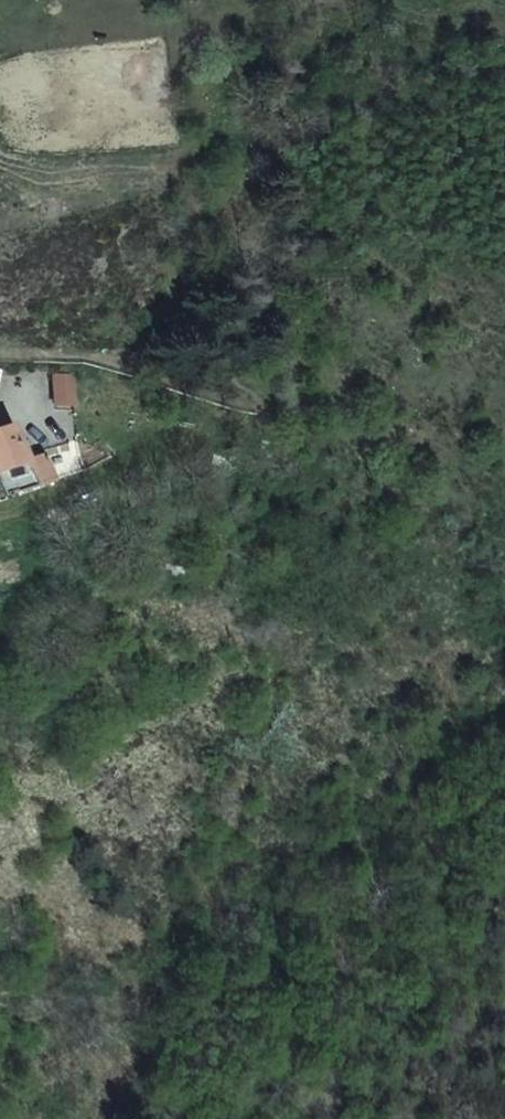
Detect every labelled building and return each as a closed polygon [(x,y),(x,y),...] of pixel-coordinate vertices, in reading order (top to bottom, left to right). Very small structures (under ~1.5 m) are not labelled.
[(0,429),(0,495),(46,485),(39,458),(20,463),(10,427),(0,429)]
